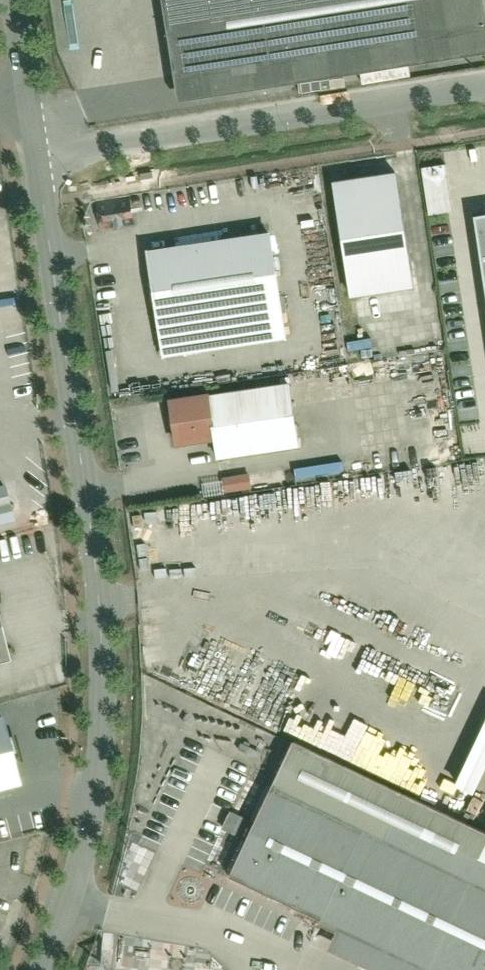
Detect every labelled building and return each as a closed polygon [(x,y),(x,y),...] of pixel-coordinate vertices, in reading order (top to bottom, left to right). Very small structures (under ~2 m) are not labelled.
[(176,100),(484,49),(484,10),(483,0),(159,0),(176,100)] [(423,167),(429,214),(453,211),(446,163),(423,167)] [(400,188),(340,198),(355,298),(415,289),(400,188)] [(477,210),(484,266),(484,208),(477,210)] [(272,244),(154,263),(168,348),(286,329),(272,244)] [(294,390),(169,408),(174,448),(216,442),(219,462),(303,450),(294,390)] [(227,492),(252,486),(249,473),(223,479),(227,492)] [(0,488),(0,520),(12,517),(4,487),(0,488)] [(9,657),(0,625),(0,659),(9,657)] [(484,774),(484,720),(457,786),(476,794),(484,774)] [(3,724),(0,725),(0,789),(19,784),(3,724)] [(292,740),(251,828),(232,872),(449,969),(484,969),(484,827),(292,740)]
